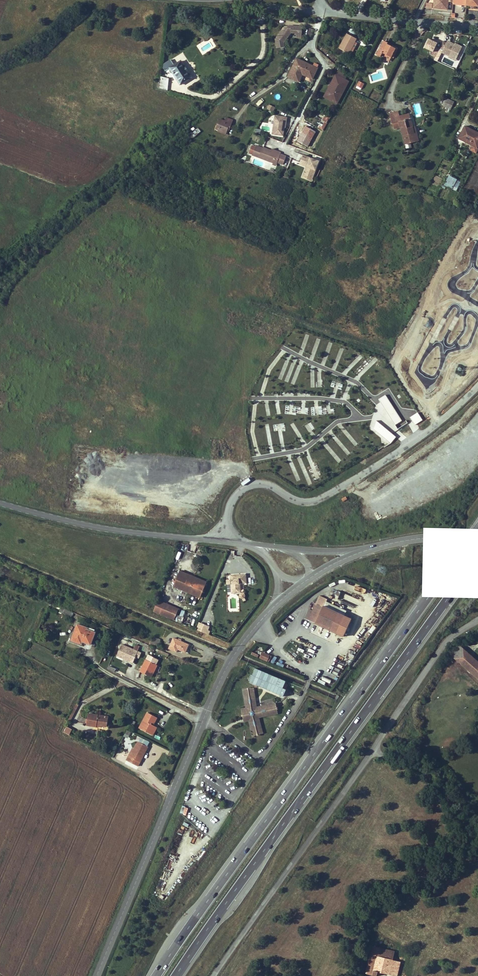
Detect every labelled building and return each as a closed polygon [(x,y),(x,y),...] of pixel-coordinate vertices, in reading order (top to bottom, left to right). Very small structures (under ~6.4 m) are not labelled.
[(453,2),(454,0),(434,0),(434,8),(447,9),(448,2),(453,2)] [(276,37),(284,43),(290,33),(297,34),(297,35),(302,36),(303,27),(291,26),(291,29),(289,28),(283,28),(276,37)] [(348,54),(355,42),(354,42),(356,39),(347,34),(345,37),(339,49),(344,51),(348,54)] [(436,47),(438,44),(428,39),(422,50),(435,57),(439,49),(436,47)] [(447,43),(443,41),(439,50),(443,52),(442,53),(448,57),(448,58),(455,61),(461,47),(454,44),(448,41),(447,43)] [(357,43),(355,42),(348,54),(351,55),(357,43)] [(384,42),(377,55),(380,57),(381,55),(382,53),(390,57),(395,49),(390,47),(387,45),(387,44),(384,42)] [(317,69),(296,59),(288,77),(294,80),(298,72),(302,74),(312,79),(317,69)] [(180,61),(174,65),(170,60),(163,64),(163,68),(165,71),(170,69),(180,85),(191,77),(187,71),(188,71),(185,67),(184,67),(180,61)] [(330,87),(325,97),(337,103),(348,82),(336,75),(333,80),(336,81),(332,88),(330,87)] [(159,77),(158,88),(167,90),(168,79),(159,77)] [(447,98),(443,106),(450,109),(454,102),(447,98)] [(321,122),(326,124),(331,116),(328,115),(327,117),(324,116),(321,122)] [(286,118),(274,116),(271,134),(282,136),(284,128),(285,122),(286,122),(286,118)] [(414,126),(412,127),(410,118),(400,121),(399,116),(391,119),(392,124),(398,122),(400,127),(401,127),(405,144),(418,140),(414,126)] [(215,129),(218,130),(226,133),(227,129),(229,124),(231,124),(232,120),(225,118),(224,121),(218,119),(215,129)] [(458,139),(477,148),(477,145),(477,134),(477,133),(464,126),(458,139)] [(200,132),(198,129),(191,135),(193,138),(200,132)] [(252,155),(259,158),(273,163),(275,158),(278,159),(278,160),(279,161),(279,163),(283,164),(286,156),(280,154),(270,150),(262,147),(255,145),(252,155)] [(319,161),(303,155),(300,162),(307,165),(306,166),(308,167),(305,174),(313,177),(319,161)] [(306,166),(302,177),(312,180),(313,177),(305,174),(308,167),(306,166)] [(444,185),(448,187),(449,184),(453,186),(456,180),(449,176),(445,182),(446,182),(444,185)] [(385,395),(379,399),(395,424),(402,420),(385,395)] [(418,412),(410,417),(415,425),(423,420),(418,412)] [(373,429),(391,443),(396,436),(376,421),(373,429)] [(179,571),(173,586),(200,597),(205,586),(200,584),(200,582),(200,581),(199,581),(198,580),(196,579),(195,579),(194,579),(193,580),(192,580),(183,577),(185,573),(179,571)] [(200,584),(205,586),(207,582),(185,573),(183,577),(192,580),(193,580),(194,579),(195,579),(196,579),(198,580),(199,581),(200,581),(200,582),(200,584)] [(246,575),(232,576),(232,594),(241,593),(241,584),(247,584),(246,575)] [(335,590),(332,598),(338,600),(341,592),(335,590)] [(326,629),(328,630),(329,630),(344,638),(352,620),(325,606),(327,601),(319,597),(317,601),(316,603),(308,620),(315,623),(315,624),(326,629)] [(163,607),(158,618),(173,624),(175,618),(177,613),(163,607)] [(182,621),(175,618),(173,624),(180,627),(182,621)] [(78,640),(82,641),(90,645),(95,633),(87,629),(87,628),(77,624),(74,631),(76,631),(72,641),(77,643),(78,640)] [(210,629),(200,625),(197,632),(207,636),(208,633),(210,629)] [(120,642),(131,646),(133,641),(122,637),(120,642)] [(150,645),(157,648),(161,640),(154,637),(150,645)] [(188,645),(180,641),(178,640),(173,638),(168,648),(176,652),(178,649),(185,652),(188,645)] [(121,645),(116,656),(132,663),(135,657),(139,659),(141,654),(121,645)] [(461,664),(469,655),(458,645),(449,654),(461,664)] [(262,652),(259,658),(268,662),(271,656),(262,652)] [(469,655),(461,664),(477,680),(477,663),(469,655)] [(153,671),(152,670),(155,665),(146,660),(140,672),(150,677),(153,671)] [(279,696),(286,682),(255,668),(248,683),(279,696)] [(254,689),(244,691),(247,709),(245,709),(245,713),(244,715),(244,717),(247,719),(247,722),(250,722),(252,737),(263,735),(260,718),(279,715),(277,705),(258,708),(254,689)] [(157,718),(147,712),(139,728),(152,735),(157,727),(153,725),(157,718)] [(88,714),(86,725),(96,727),(96,725),(99,725),(107,727),(108,717),(88,714)] [(63,733),(69,736),(72,730),(66,727),(63,733)] [(149,743),(140,738),(138,741),(148,747),(149,743)] [(148,747),(138,741),(134,749),(130,757),(129,756),(126,760),(138,766),(140,762),(138,761),(142,754),(143,755),(148,747)] [(386,973),(396,975),(399,966),(391,965),(392,960),(396,943),(388,941),(386,949),(372,946),(366,973),(376,975),(377,971),(386,973)]
